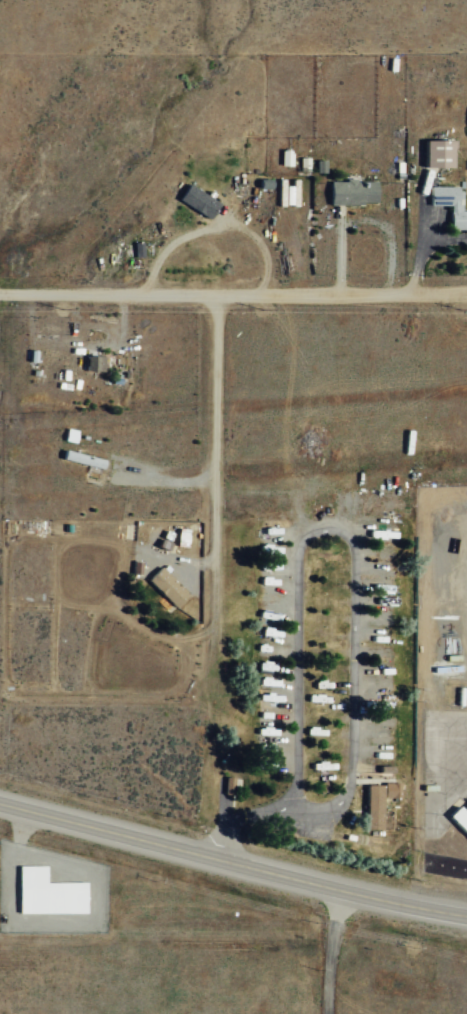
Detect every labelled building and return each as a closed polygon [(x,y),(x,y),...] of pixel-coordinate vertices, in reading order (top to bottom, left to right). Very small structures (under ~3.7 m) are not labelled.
[(425,139),(425,166),(452,167),(453,139),(425,139)] [(280,165),(291,165),(291,149),(280,149),(280,165)] [(297,205),(297,182),(284,182),(284,179),(278,179),(278,205),(297,205)] [(329,180),(330,204),(377,203),(376,179),(329,180)] [(211,217),(218,199),(185,185),(178,202),(211,217)] [(450,229),(463,229),(463,233),(466,233),(466,209),(461,209),(461,185),(429,185),(429,205),(450,205),(450,229)] [(104,371),(105,356),(86,355),(85,370),(104,371)] [(62,459),(102,468),(104,458),(64,450),(62,459)] [(283,526),(258,525),(257,534),(267,534),(267,540),(283,541),(283,526)] [(174,607),(187,593),(161,566),(147,580),(174,607)] [(225,792),(233,792),(232,777),(224,777),(225,792)] [(383,783),(384,798),(400,797),(399,782),(383,783)] [(382,785),(366,784),(365,829),(382,829),(382,785)] [(463,809),(459,805),(448,815),(466,836),(466,805),(463,809)] [(18,913),(85,913),(85,882),(46,882),(46,866),(18,866),(18,913)]
